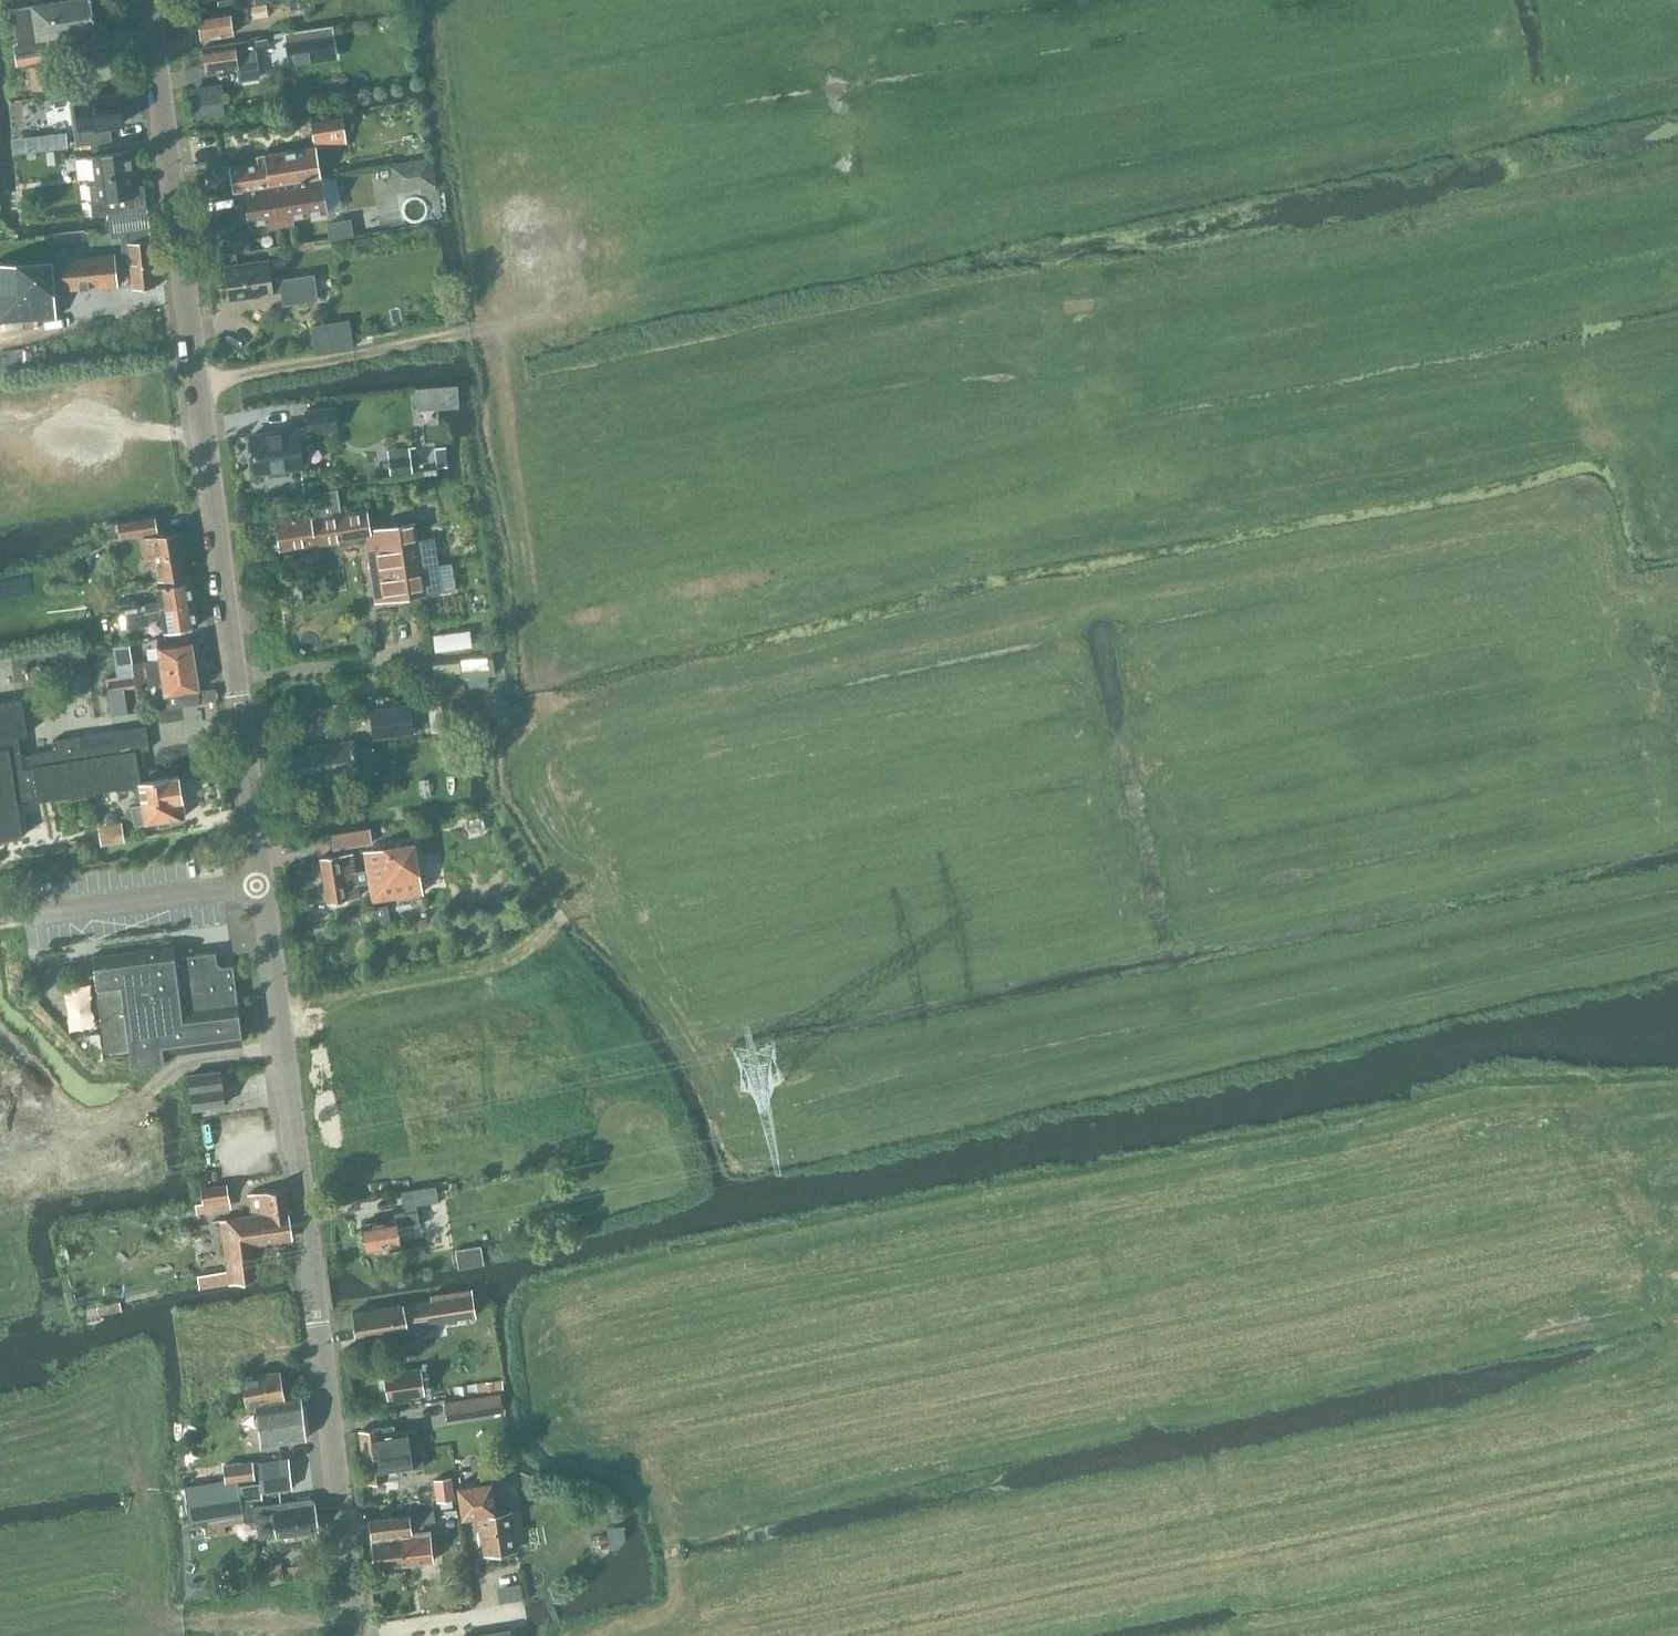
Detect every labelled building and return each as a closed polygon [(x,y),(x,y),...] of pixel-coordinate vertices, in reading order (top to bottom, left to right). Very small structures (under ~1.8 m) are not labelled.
[(13,42),(16,65),(52,60),(48,38),(96,30),(91,0),(63,0),(12,8),(17,42),(13,42)] [(217,0),(219,11),(238,8),(237,0),(221,0),(217,0)] [(289,0),(291,15),(316,12),(314,0),(292,0),(289,0)] [(267,3),(255,5),(246,6),(247,8),(198,14),(201,38),(234,34),(232,19),(268,14),(267,3)] [(332,25),(284,32),(288,61),(336,54),(332,25)] [(251,40),(202,47),(203,53),(206,72),(237,67),(239,80),(259,77),(255,49),(272,47),(270,34),(265,35),(251,37),(251,40)] [(52,85),(48,63),(29,66),(33,88),(52,85)] [(63,72),(65,85),(91,81),(90,68),(63,72)] [(78,101),(80,112),(84,143),(113,139),(111,124),(124,122),(120,93),(90,97),(90,99),(78,101)] [(36,98),(37,105),(59,102),(58,95),(36,98)] [(59,102),(37,105),(37,110),(60,107),(59,102)] [(222,103),(194,106),(195,118),(206,117),(224,115),(222,103)] [(311,121),(314,139),(345,134),(342,116),(311,121)] [(42,133),(44,147),(67,144),(65,130),(42,133)] [(233,191),(244,189),(321,177),(316,146),(264,154),(266,161),(229,166),(233,191)] [(92,215),(109,213),(147,208),(144,184),(133,185),(128,150),(87,156),(90,178),(87,178),(92,215)] [(426,158),(412,161),(392,164),(396,184),(430,177),(426,158)] [(244,189),(250,223),(326,211),(321,177),(244,189)] [(132,288),(155,286),(149,231),(147,208),(109,213),(111,236),(121,235),(122,237),(120,237),(122,257),(129,256),(132,288)] [(351,215),(328,220),(331,234),(354,230),(351,215)] [(113,254),(0,262),(0,321),(55,317),(53,290),(116,286),(113,254)] [(230,299),(285,291),(287,303),(317,299),(313,274),(283,279),(283,278),(270,280),(267,260),(225,266),(230,299)] [(321,324),(310,326),(314,353),(352,347),(351,336),(324,340),(321,324)] [(300,467),(301,466),(298,440),(310,438),(309,432),(337,429),(334,406),(305,410),(307,426),(297,428),(296,427),(295,427),(296,430),(252,436),(252,434),(251,434),(256,472),(257,472),(257,471),(300,465),(300,467)] [(388,448),(391,471),(413,468),(410,445),(388,448)] [(312,516),(275,522),(279,549),(314,544),(314,545),(346,540),(347,545),(366,542),(365,536),(371,535),(373,546),(381,601),(425,594),(443,591),(434,537),(417,540),(416,539),(371,527),(368,509),(340,514),(337,490),(316,493),(320,517),(312,518),(312,516)] [(118,523),(120,536),(158,530),(155,517),(118,523)] [(189,574),(182,530),(144,537),(148,559),(155,557),(159,579),(189,574)] [(146,603),(147,611),(194,603),(190,581),(157,586),(159,601),(146,603)] [(124,603),(125,615),(136,612),(135,602),(124,603)] [(136,612),(125,615),(127,627),(138,626),(138,625),(149,623),(148,620),(162,618),(164,631),(197,626),(194,603),(147,611),(136,612)] [(436,647),(473,645),(472,628),(435,630),(436,647)] [(132,663),(134,675),(194,665),(193,654),(195,651),(194,645),(191,643),(190,639),(157,644),(159,659),(132,663)] [(72,651),(76,674),(89,672),(85,649),(72,651)] [(462,658),(463,675),(495,674),(494,656),(462,658)] [(194,665),(134,675),(136,686),(163,682),(165,696),(198,690),(198,687),(201,684),(200,678),(196,676),(194,665)] [(117,676),(105,678),(107,691),(124,689),(135,687),(133,674),(117,676)] [(17,799),(38,796),(38,800),(140,785),(141,784),(140,781),(135,751),(149,749),(146,726),(52,740),(54,750),(21,755),(18,737),(27,735),(22,701),(0,704),(0,840),(23,836),(17,799)] [(367,716),(366,704),(350,706),(352,718),(367,716)] [(414,732),(410,704),(369,709),(373,738),(414,732)] [(293,748),(297,781),(358,773),(353,740),(293,748)] [(171,824),(170,818),(185,815),(179,776),(140,781),(141,784),(140,785),(143,807),(133,809),(135,823),(159,819),(160,825),(171,824)] [(331,834),(333,848),(372,842),(370,828),(331,834)] [(321,857),(328,901),(360,895),(358,883),(369,882),(372,900),(423,892),(414,841),(363,850),(367,869),(356,871),(353,851),(321,857)] [(117,1056),(130,1055),(131,1065),(165,1061),(163,1051),(243,1041),(233,964),(218,966),(216,951),(190,954),(191,958),(175,960),(174,947),(94,957),(94,954),(93,954),(105,1051),(116,1049),(117,1056)] [(197,1108),(199,1120),(212,1118),(211,1106),(224,1104),(220,1070),(189,1074),(193,1108),(197,1108)] [(203,1202),(195,1203),(197,1212),(231,1207),(227,1183),(201,1187),(203,1202)] [(438,1201),(436,1185),(401,1191),(404,1206),(438,1201)] [(248,1215),(223,1219),(228,1255),(221,1256),(222,1264),(229,1263),(230,1270),(212,1272),(214,1286),(256,1279),(250,1245),(289,1239),(292,1235),(284,1187),(248,1192),(250,1206),(247,1207),(248,1215)] [(366,1246),(366,1249),(400,1244),(398,1229),(420,1226),(418,1210),(394,1213),(395,1218),(362,1224),(364,1235),(361,1235),(363,1246),(366,1246)] [(416,1302),(403,1304),(407,1326),(476,1315),(471,1283),(415,1292),(416,1302)] [(407,1326),(403,1304),(352,1312),(356,1339),(392,1333),(394,1347),(410,1345),(407,1326)] [(424,1394),(421,1367),(384,1373),(388,1399),(424,1394)] [(283,1398),(280,1371),(241,1376),(244,1403),(283,1398)] [(445,1402),(447,1419),(502,1411),(500,1393),(445,1402)] [(256,1405),(262,1444),(306,1438),(300,1399),(256,1405)] [(359,1430),(363,1456),(421,1449),(418,1429),(395,1432),(394,1424),(359,1430)] [(241,1428),(242,1436),(251,1435),(250,1426),(241,1428)] [(421,1449),(363,1456),(366,1482),(402,1477),(401,1469),(424,1466),(421,1449)] [(233,1523),(256,1519),(254,1506),(253,1498),(262,1497),(262,1492),(292,1487),(288,1457),(253,1462),(253,1461),(224,1465),(226,1480),(186,1486),(191,1523),(232,1517),(233,1523)] [(437,1480),(440,1498),(450,1497),(448,1478),(437,1480)] [(478,1514),(484,1554),(517,1549),(511,1510),(496,1512),(492,1480),(457,1485),(462,1517),(478,1514)] [(254,1506),(256,1519),(257,1525),(259,1538),(319,1529),(314,1501),(310,1497),(254,1506)] [(435,1508),(413,1509),(414,1526),(435,1526),(435,1508)] [(410,1513),(399,1514),(404,1563),(434,1560),(430,1529),(412,1531),(410,1513)] [(404,1563),(399,1514),(369,1518),(371,1536),(372,1536),(375,1566),(404,1563)]
